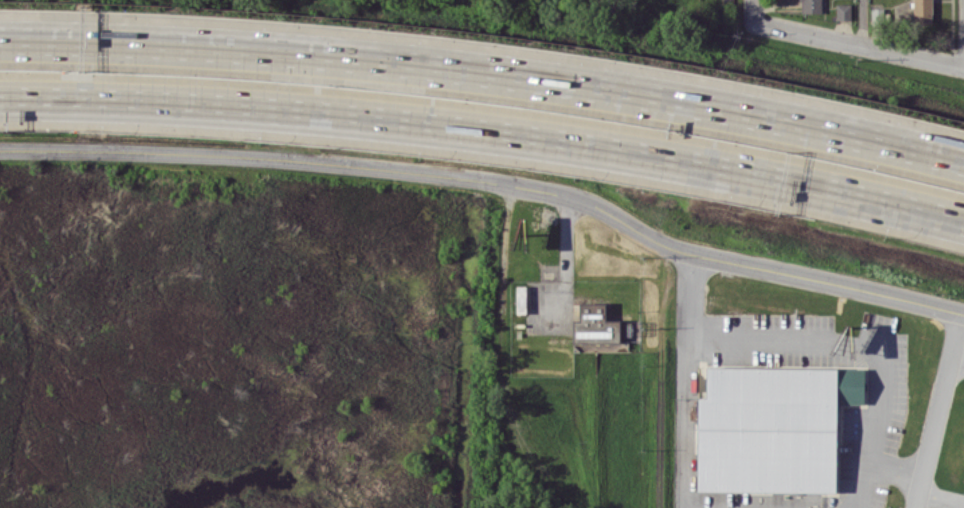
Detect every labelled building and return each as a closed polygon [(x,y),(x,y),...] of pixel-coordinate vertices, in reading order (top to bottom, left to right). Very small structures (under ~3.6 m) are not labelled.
[(821,0),(800,0),(800,12),(821,13),(821,0)] [(913,23),(932,23),(932,0),(913,0),(913,23)] [(851,20),(850,3),(835,4),(836,20),(851,20)] [(888,8),(871,8),(871,20),(887,20),(888,8)] [(517,314),(530,313),(529,285),(516,286),(517,314)] [(573,320),(572,342),(619,343),(620,320),(606,320),(606,303),(579,303),(579,320),(573,320)] [(864,368),(706,366),(706,398),(698,397),(696,490),(836,492),(837,403),(863,404),(864,368)]
